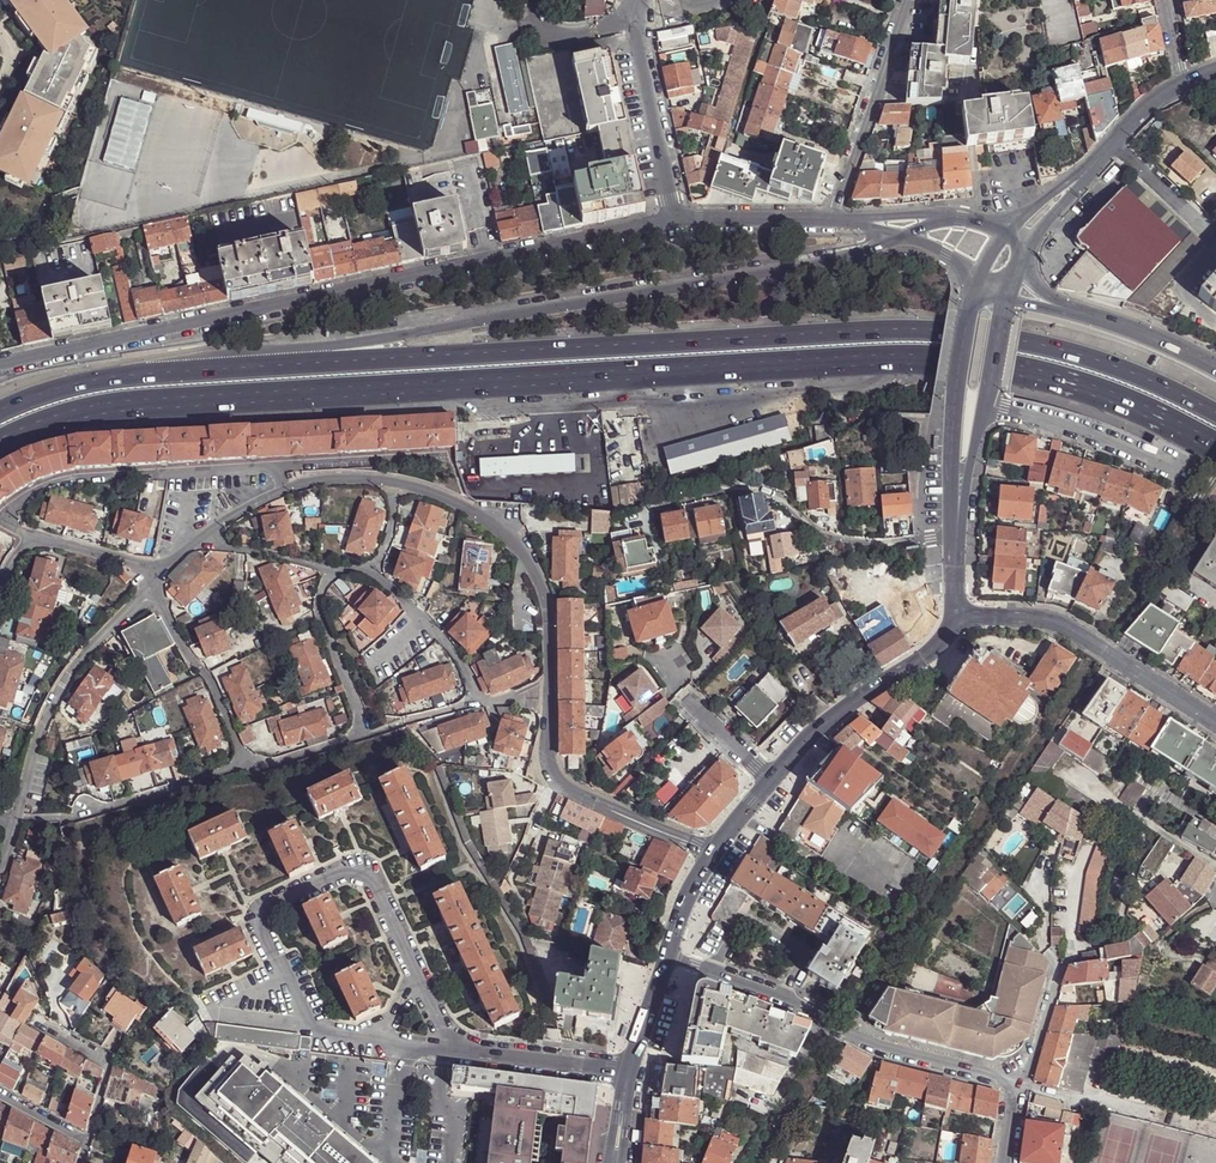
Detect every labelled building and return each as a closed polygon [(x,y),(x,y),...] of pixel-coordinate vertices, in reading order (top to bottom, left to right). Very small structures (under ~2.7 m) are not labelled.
[(31,169),(34,170),(48,139),(51,140),(61,117),(59,115),(67,97),(70,98),(74,90),(76,91),(83,76),(80,75),(85,66),(82,65),(89,50),(85,48),(78,40),(84,35),(58,0),(10,0),(52,55),(50,60),(45,57),(26,99),(22,97),(14,113),(10,112),(6,120),(10,122),(0,143),(0,174),(8,177),(6,181),(11,183),(13,180),(24,186),(31,169)] [(585,4),(585,16),(604,17),(604,5),(605,0),(586,0),(585,4)] [(771,12),(777,15),(796,21),(803,2),(813,5),(815,1),(813,0),(775,0),(771,12)] [(935,51),(911,49),(906,105),(911,104),(917,104),(941,103),(943,84),(945,84),(947,70),(948,70),(949,62),(968,64),(971,33),(968,32),(969,25),(971,26),(973,6),(974,7),(975,0),(940,0),(935,51)] [(976,33),(976,35),(989,105),(1002,104),(1003,106),(1027,103),(1026,96),(1043,91),(1052,88),(1056,88),(1053,73),(1052,69),(1048,53),(1051,52),(1072,46),(1080,43),(1086,41),(1085,40),(1085,36),(1082,26),(1080,18),(1076,2),(1076,0),(982,0),(976,33)] [(1080,18),(1090,15),(1085,0),(1080,1),(1077,1),(1076,2),(1080,18)] [(1122,8),(1121,0),(1111,0),(1113,10),(1122,8)] [(1122,8),(1149,2),(1148,0),(1121,0),(1122,8)] [(1214,0),(1184,6),(1187,20),(1215,15),(1215,9),(1215,8),(1214,1),(1214,0)] [(1156,18),(1141,22),(1144,30),(1146,30),(1158,27),(1156,18)] [(781,33),(776,46),(799,54),(804,55),(808,44),(813,30),(785,21),(781,33)] [(1085,36),(1085,40),(1086,40),(1097,37),(1095,23),(1082,26),(1085,36)] [(659,34),(662,48),(688,43),(686,36),(695,34),(694,26),(659,34)] [(717,123),(729,127),(752,49),(756,38),(750,34),(736,26),(716,30),(718,40),(739,45),(716,122),(717,123)] [(1146,30),(1150,55),(1163,52),(1158,27),(1146,30)] [(1144,30),(1121,38),(1126,63),(1150,55),(1146,30),(1144,30)] [(836,54),(842,36),(827,31),(820,50),(830,54),(830,53),(836,54)] [(865,65),(871,46),(870,45),(858,42),(842,36),(836,54),(835,55),(836,56),(864,65),(865,65)] [(858,42),(870,45),(872,40),(860,36),(858,42)] [(1080,43),(1072,46),(1076,61),(1078,67),(1082,87),(1085,99),(1092,128),(1096,144),(1118,119),(1112,92),(1109,81),(1107,68),(1101,43),(1100,36),(1097,37),(1086,40),(1085,40),(1086,41),(1080,43)] [(1105,42),(1101,43),(1107,68),(1110,67),(1112,75),(1124,70),(1128,70),(1126,63),(1121,38),(1105,42)] [(1207,40),(1210,50),(1212,58),(1215,56),(1215,38),(1207,40)] [(526,45),(528,54),(538,52),(536,44),(529,45),(526,45)] [(776,47),(769,66),(792,73),(794,66),(799,54),(776,46),(776,47)] [(863,66),(869,68),(873,58),(876,48),(871,46),(865,65),(864,65),(863,66)] [(514,48),(500,51),(513,111),(527,109),(514,48)] [(539,106),(546,142),(565,138),(583,134),(592,132),(575,59),(572,48),(529,56),(524,57),(534,107),(539,106)] [(762,48),(757,62),(764,64),(768,49),(762,48)] [(1191,57),(1194,65),(1212,58),(1210,50),(1191,57)] [(575,59),(592,132),(601,130),(626,125),(609,51),(575,59)] [(799,54),(794,66),(800,68),(803,68),(805,61),(807,56),(804,55),(799,54)] [(812,58),(807,56),(805,61),(817,66),(819,61),(812,58)] [(757,62),(755,72),(766,76),(763,86),(785,94),(787,88),(798,91),(803,77),(797,75),(792,73),(769,66),(764,64),(757,62)] [(665,77),(669,92),(680,90),(695,86),(690,63),(685,64),(678,65),(663,68),(665,77)] [(1170,72),(1168,63),(1162,64),(1164,73),(1170,72)] [(1053,73),(1056,88),(1061,105),(1074,102),(1085,99),(1082,87),(1078,67),(1072,69),(1057,72),(1053,73)] [(863,75),(847,70),(843,80),(860,85),(863,75)] [(1124,85),(1130,107),(1135,102),(1133,93),(1131,86),(1131,84),(1124,85)] [(680,90),(681,98),(697,95),(695,86),(680,90)] [(761,86),(753,109),(779,118),(782,108),(783,104),(787,94),(785,94),(763,86),(761,86)] [(1053,94),(1044,96),(1034,99),(1040,126),(1049,123),(1055,122),(1064,119),(1062,111),(1061,105),(1056,88),(1052,88),(1053,94)] [(477,110),(476,105),(473,90),(465,92),(475,140),(477,150),(486,148),(485,137),(496,134),(495,129),(491,107),(477,110)] [(669,92),(671,100),(681,98),(680,90),(669,92)] [(490,102),(476,105),(477,110),(491,107),(490,102)] [(1074,102),(1061,105),(1062,111),(1076,108),(1074,102)] [(150,111),(120,103),(102,166),(132,175),(150,111)] [(1002,104),(989,105),(989,108),(962,111),(965,135),(967,147),(1034,138),(1027,103),(1003,106),(1002,104)] [(702,104),(698,117),(711,121),(715,109),(702,104)] [(898,140),(911,140),(913,125),(916,107),(911,108),(911,104),(906,105),(892,106),(885,106),(880,122),(879,125),(895,125),(901,125),(898,140)] [(725,139),(728,130),(729,127),(717,123),(716,122),(711,121),(698,117),(684,113),(684,108),(672,108),(677,131),(689,129),(712,135),(725,139)] [(779,118),(753,109),(745,135),(750,137),(770,144),(779,118)] [(310,127),(249,110),(246,120),(255,122),(257,127),(289,136),(294,134),(303,136),(304,132),(308,134),(313,139),(318,134),(310,127)] [(1057,128),(1065,126),(1064,119),(1055,122),(1057,128)] [(1050,129),(1049,123),(1040,126),(1041,132),(1050,129)] [(505,140),(531,134),(529,125),(512,129),(511,125),(502,127),(504,133),(505,140)] [(576,184),(576,188),(585,226),(647,212),(626,125),(601,130),(610,172),(592,175),(591,176),(592,181),(576,184)] [(1082,130),(1088,153),(1096,144),(1092,128),(1082,130)] [(745,135),(740,134),(736,144),(747,148),(750,137),(745,135)] [(720,156),(725,139),(712,135),(706,159),(718,163),(720,156)] [(942,138),(942,149),(943,159),(943,160),(943,169),(944,193),(972,189),(969,168),(968,156),(968,153),(967,148),(967,147),(965,135),(942,138)] [(565,138),(546,142),(552,170),(572,166),(565,138)] [(477,150),(475,140),(463,142),(465,153),(477,150)] [(909,148),(911,140),(898,140),(897,148),(909,148)] [(811,157),(816,145),(810,143),(806,155),(811,157)] [(826,162),(837,166),(841,153),(816,145),(811,157),(826,162)] [(1188,146),(1173,161),(1192,179),(1206,163),(1188,146)] [(729,159),(719,189),(754,201),(758,190),(769,193),(771,187),(792,193),(802,197),(813,200),(826,162),(811,157),(806,155),(783,148),(774,174),(759,169),(760,167),(741,161),(741,163),(729,159)] [(910,154),(909,160),(908,165),(907,173),(903,198),(920,195),(919,172),(918,163),(923,163),(943,160),(943,159),(942,149),(930,150),(930,158),(919,158),(919,151),(910,152),(910,154)] [(1057,151),(1060,170),(1071,168),(1075,165),(1071,149),(1057,151)] [(498,153),(485,156),(487,164),(488,171),(501,170),(498,153)] [(704,166),(706,159),(698,156),(694,157),(698,173),(701,173),(701,164),(704,166)] [(718,163),(711,186),(719,189),(729,159),(720,156),(718,163)] [(683,160),(686,176),(698,173),(694,157),(683,160)] [(711,186),(718,163),(706,159),(704,166),(701,173),(698,185),(706,186),(711,187),(711,186)] [(943,169),(943,160),(923,163),(923,172),(943,169)] [(1055,160),(1038,163),(1040,180),(1058,176),(1055,160)] [(572,166),(552,170),(557,194),(576,188),(576,184),(572,166)] [(430,178),(427,167),(404,172),(406,180),(414,212),(464,203),(457,169),(444,172),(430,178)] [(919,172),(920,195),(944,193),(943,169),(923,172),(919,172)] [(1132,188),(1143,177),(1136,170),(1125,182),(1132,188)] [(694,186),(698,185),(701,173),(698,173),(686,176),(689,187),(694,186)] [(883,174),(879,199),(903,198),(907,173),(895,173),(891,174),(883,174)] [(854,200),(879,199),(883,174),(874,174),(862,175),(854,200)] [(1182,235),(1193,224),(1143,177),(1132,188),(1182,235)] [(1090,243),(1133,286),(1182,235),(1132,188),(1125,182),(1088,221),(1085,221),(1081,224),(1078,228),(1078,233),(1080,238),(1084,241),(1089,242),(1090,243)] [(356,183),(339,187),(340,195),(342,200),(359,197),(356,183)] [(317,199),(320,208),(342,202),(342,200),(340,195),(339,187),(338,185),(317,191),(317,199)] [(789,200),(792,193),(771,187),(769,193),(789,200)] [(557,194),(559,203),(565,230),(585,226),(576,188),(557,194)] [(317,191),(295,195),(300,213),(320,208),(317,199),(317,191)] [(538,208),(544,234),(565,230),(559,203),(557,194),(547,196),(548,205),(538,207),(538,208)] [(415,219),(425,259),(450,254),(461,252),(474,249),(472,237),(464,203),(414,212),(415,219)] [(519,223),(522,239),(544,234),(538,208),(520,212),(517,213),(519,223)] [(498,216),(500,227),(519,223),(517,213),(516,213),(498,216)] [(209,214),(202,214),(205,229),(212,227),(209,214)] [(187,219),(144,228),(145,235),(150,250),(178,245),(193,241),(187,219)] [(397,244),(402,264),(425,259),(415,219),(393,225),(396,238),(397,244)] [(303,224),(307,242),(308,245),(314,243),(309,222),(303,224)] [(503,243),(522,239),(519,223),(500,227),(503,243)] [(1132,297),(1146,302),(1207,237),(1194,225),(1135,288),(1128,296),(1132,297)] [(144,228),(120,233),(121,240),(145,235),(144,228)] [(91,239),(95,254),(118,249),(114,234),(91,239)] [(396,238),(373,243),(374,249),(397,244),(396,238)] [(193,241),(178,245),(189,289),(203,286),(200,271),(193,241)] [(307,242),(220,260),(221,264),(229,300),(317,280),(312,262),(310,254),(308,245),(307,242)] [(373,243),(361,246),(362,251),(374,249),(373,243)] [(1133,286),(1090,243),(1057,280),(1124,295),(1133,286)] [(354,253),(359,273),(402,264),(397,244),(374,249),(362,251),(354,253)] [(331,251),(332,257),(354,253),(353,247),(352,245),(330,249),(331,251)] [(312,262),(332,257),(331,251),(310,254),(312,262)] [(33,252),(4,258),(6,270),(24,266),(24,263),(35,260),(33,252)] [(332,257),(336,278),(359,273),(354,253),(332,257)] [(118,259),(120,266),(126,265),(124,256),(118,259)] [(160,256),(151,258),(156,278),(164,277),(160,256)] [(312,262),(317,280),(317,282),(336,278),(332,257),(312,262)] [(203,286),(208,306),(230,302),(229,300),(221,264),(219,265),(220,267),(200,271),(203,286)] [(129,324),(139,321),(134,294),(133,291),(126,265),(120,266),(115,267),(129,324)] [(1199,289),(1215,305),(1215,271),(1199,289)] [(159,290),(165,315),(189,310),(208,306),(203,286),(189,289),(185,290),(184,286),(181,286),(179,283),(170,288),(171,292),(168,293),(167,289),(159,290)] [(44,300),(46,309),(54,339),(113,327),(102,284),(43,298),(44,300)] [(134,294),(139,321),(165,315),(159,290),(159,288),(137,294),(134,294)] [(14,300),(25,346),(54,339),(46,309),(35,311),(33,303),(31,296),(14,300)] [(33,303),(35,311),(46,309),(44,300),(33,303)] [(784,415),(663,449),(670,473),(791,439),(784,415)] [(455,431),(454,417),(348,423),(77,440),(61,443),(47,447),(26,454),(13,460),(0,468),(0,506),(9,499),(21,491),(32,484),(46,479),(58,475),(75,471),(93,469),(455,446),(455,431)] [(818,445),(829,441),(834,439),(833,423),(816,426),(818,445)] [(1031,470),(1031,474),(1032,475),(1043,476),(1047,457),(1049,446),(1039,443),(1034,442),(1035,436),(1035,433),(1009,429),(1009,430),(1007,430),(1006,441),(1008,441),(1007,445),(1006,454),(1033,459),(1031,470)] [(1052,432),(1051,438),(1050,441),(1049,446),(1047,457),(1053,458),(1056,448),(1058,449),(1061,435),(1052,432)] [(1076,481),(1083,455),(1058,449),(1056,448),(1053,458),(1048,477),(1059,480),(1058,487),(1073,491),(1074,488),(1076,481)] [(483,474),(575,469),(573,454),(482,458),(483,474)] [(1109,463),(1083,455),(1076,481),(1079,482),(1089,484),(1102,487),(1109,463)] [(1132,469),(1109,463),(1102,487),(1102,490),(1125,496),(1125,494),(1132,469)] [(798,488),(798,501),(800,502),(809,501),(808,486),(807,465),(796,467),(798,488)] [(1161,484),(1132,469),(1125,494),(1149,507),(1161,484)] [(861,506),(876,504),(873,471),(846,473),(849,507),(861,506)] [(648,477),(638,480),(641,505),(654,501),(648,477)] [(638,480),(629,483),(632,507),(641,505),(638,480)] [(1000,510),(1032,513),(1036,484),(1003,480),(1001,496),(1000,510)] [(629,483),(611,488),(614,512),(632,507),(629,483)] [(1102,490),(1102,487),(1089,484),(1087,490),(1100,494),(1102,490)] [(835,485),(808,486),(809,501),(810,510),(818,510),(830,509),(830,503),(836,502),(835,485)] [(910,496),(882,498),(884,519),(896,518),(911,517),(910,496)] [(762,497),(741,501),(737,501),(738,511),(743,510),(749,543),(764,539),(762,533),(774,531),(771,514),(767,515),(767,511),(766,507),(764,508),(762,497)] [(1052,497),(1044,498),(1044,516),(1052,516),(1052,497)] [(85,532),(85,530),(92,532),(96,519),(88,517),(91,509),(52,498),(49,507),(42,505),(39,517),(46,519),(46,521),(85,532)] [(347,549),(358,552),(360,547),(370,549),(382,513),(372,509),(373,504),(362,501),(347,549)] [(438,542),(433,540),(438,525),(443,526),(445,521),(440,519),(442,511),(420,503),(406,546),(411,548),(411,551),(408,557),(402,555),(393,580),(400,582),(398,588),(415,593),(417,588),(421,576),(425,563),(427,557),(432,559),(438,542)] [(694,512),(699,538),(726,533),(721,506),(708,509),(694,512)] [(285,509),(269,512),(268,508),(261,515),(262,519),(253,520),(255,529),(264,528),(267,542),(274,541),(275,547),(292,543),(291,537),(292,537),(287,514),(286,514),(285,509)] [(575,522),(575,510),(566,509),(565,521),(575,522)] [(120,531),(118,537),(140,543),(142,537),(148,538),(153,522),(118,512),(114,529),(120,531)] [(612,516),(612,513),(592,512),(590,539),(610,540),(611,533),(611,530),(612,516)] [(685,513),(690,539),(699,538),(694,512),(685,513)] [(666,543),(690,539),(685,513),(672,516),(661,518),(666,543)] [(1092,525),(1095,515),(1088,513),(1085,523),(1092,525)] [(347,524),(348,515),(339,515),(338,523),(347,524)] [(1144,540),(1153,523),(1139,515),(1128,533),(1144,540)] [(306,518),(306,530),(325,531),(326,524),(320,524),(320,519),(306,518)] [(998,535),(997,549),(1025,551),(1028,522),(1000,520),(998,535)] [(657,563),(653,543),(647,544),(644,532),(632,535),(631,526),(611,530),(611,533),(619,571),(657,563)] [(456,539),(458,529),(451,528),(449,537),(456,539)] [(1124,532),(1116,529),(1109,528),(1108,528),(1101,542),(1105,544),(1118,548),(1124,532)] [(1215,580),(1215,533),(1215,532),(1194,566),(1215,580)] [(726,533),(699,538),(700,544),(727,539),(726,533)] [(800,533),(791,534),(792,541),(794,555),(799,553),(802,551),(800,533)] [(564,587),(576,587),(577,534),(565,534),(564,540),(554,540),(553,580),(564,581),(564,587)] [(791,534),(763,539),(770,575),(780,573),(778,559),(794,556),(794,555),(792,541),(791,534)] [(485,590),(487,570),(489,548),(479,547),(480,541),(467,540),(461,593),(473,594),(474,589),(485,590)] [(1101,542),(1092,561),(1096,562),(1105,544),(1101,542)] [(1025,551),(997,549),(995,567),(994,581),(1024,583),(1025,551)] [(173,572),(179,578),(201,555),(198,552),(193,554),(187,557),(173,572)] [(201,555),(179,578),(168,590),(185,606),(223,568),(209,555),(205,559),(201,555)] [(449,566),(451,559),(439,555),(438,563),(449,566)] [(1065,589),(1076,593),(1089,567),(1057,555),(1052,567),(1054,568),(1049,583),(1056,585),(1057,587),(1061,589),(1065,589)] [(426,577),(432,559),(427,557),(425,563),(421,576),(426,577)] [(26,601),(26,603),(26,604),(52,611),(60,581),(53,580),(57,565),(37,560),(31,582),(32,582),(26,601)] [(1089,567),(1076,593),(1089,599),(1098,604),(1106,588),(1108,589),(1115,577),(1113,576),(1115,573),(1114,570),(1096,562),(1092,561),(1089,567)] [(275,563),(260,569),(281,618),(301,611),(298,605),(300,604),(283,566),(277,569),(275,563)] [(592,579),(607,580),(609,563),(594,563),(592,579)] [(496,571),(487,570),(485,590),(494,591),(496,571)] [(118,579),(125,585),(130,581),(124,574),(118,579)] [(1167,578),(1151,597),(1158,601),(1164,592),(1186,606),(1194,595),(1167,578)] [(674,593),(699,589),(697,580),(673,585),(674,593)] [(232,601),(244,595),(245,582),(233,581),(232,601)] [(425,597),(433,601),(438,593),(440,589),(432,584),(425,597)] [(713,596),(727,593),(722,584),(711,586),(713,596)] [(608,606),(619,604),(616,585),(607,586),(608,606)] [(399,612),(394,607),(371,588),(356,606),(360,610),(360,611),(368,618),(364,622),(378,635),(399,612)] [(106,608),(110,602),(94,592),(90,599),(106,608)] [(438,593),(433,601),(431,606),(440,611),(447,598),(438,593)] [(675,633),(663,595),(634,601),(637,613),(628,615),(637,644),(655,639),(656,645),(665,642),(663,636),(675,633)] [(1164,598),(1160,605),(1167,610),(1171,603),(1164,598)] [(794,648),(843,619),(835,605),(828,609),(823,599),(779,625),(794,648)] [(1179,606),(1173,615),(1167,610),(1160,605),(1149,599),(1124,628),(1139,638),(1157,649),(1178,618),(1180,615),(1184,609),(1179,606)] [(605,706),(594,705),(594,681),(584,681),(582,602),(559,602),(561,756),(585,755),(585,717),(603,717),(605,706)] [(52,611),(26,604),(18,635),(38,641),(45,643),(50,625),(43,624),(45,616),(52,618),(51,621),(57,622),(59,613),(58,612),(52,611)] [(909,647),(901,634),(909,629),(894,605),(886,610),(884,607),(854,624),(880,669),(911,651),(909,647)] [(501,615),(498,606),(492,607),(495,617),(501,615)] [(740,643),(733,637),(741,629),(720,609),(700,630),(721,649),(712,659),(719,666),(740,643)] [(463,612),(451,624),(455,629),(450,633),(467,649),(472,644),(476,648),(488,635),(496,628),(484,616),(477,624),(467,615),(467,616),(463,612)] [(179,625),(191,620),(188,613),(176,618),(179,625)] [(1194,636),(1199,629),(1185,621),(1186,619),(1180,615),(1178,618),(1157,649),(1165,654),(1171,658),(1178,648),(1183,652),(1194,636)] [(45,643),(50,644),(55,627),(56,627),(57,622),(51,621),(52,618),(45,616),(43,624),(50,625),(45,643)] [(158,622),(154,616),(121,634),(154,694),(172,685),(156,656),(173,646),(158,622)] [(207,658),(229,649),(227,643),(228,643),(219,621),(218,622),(216,616),(200,623),(202,628),(196,631),(207,658)] [(349,634),(361,624),(355,616),(343,626),(349,634)] [(38,641),(18,635),(16,642),(36,647),(38,641)] [(0,657),(5,658),(7,653),(10,640),(10,639),(0,636),(0,658),(0,657)] [(1195,637),(1194,636),(1183,652),(1177,662),(1189,669),(1198,675),(1214,651),(1212,650),(1203,644),(1194,638),(1195,637)] [(300,696),(325,686),(323,680),(328,678),(312,640),(302,644),(300,638),(288,643),(306,686),(297,689),(300,696)] [(1203,644),(1212,650),(1215,643),(1207,638),(1203,644)] [(597,650),(606,650),(605,645),(605,641),(596,641),(597,650)] [(1037,711),(1039,711),(1040,711),(1072,660),(1053,647),(1032,679),(1001,659),(997,664),(1029,686),(1023,695),(1029,700),(1035,705),(1037,711)] [(543,665),(534,669),(528,657),(523,659),(521,655),(502,663),(495,649),(484,654),(487,660),(479,663),(485,677),(480,679),(485,691),(490,689),(493,694),(531,677),(533,681),(540,676),(543,674),(543,665)] [(1039,712),(1039,711),(1037,711),(1035,705),(1029,700),(1023,695),(1029,686),(997,664),(1001,659),(999,654),(995,651),(990,652),(986,656),(976,649),(975,650),(974,650),(973,652),(974,653),(970,658),(969,658),(967,661),(968,662),(955,680),(954,681),(952,684),(952,685),(948,690),(947,690),(946,691),(946,692),(946,693),(946,694),(956,701),(953,706),(954,712),(959,715),(963,713),(967,709),(987,722),(986,723),(990,725),(991,725),(997,729),(996,730),(997,731),(999,731),(1005,723),(1008,724),(1010,723),(1016,727),(1016,729),(1018,730),(1019,728),(1023,728),(1024,730),(1026,730),(1026,728),(1031,726),(1032,727),(1034,726),(1033,724),(1036,720),(1038,720),(1039,718),(1037,717),(1037,713),(1039,712)] [(1214,651),(1198,675),(1210,683),(1215,687),(1215,657),(1213,655),(1215,651),(1214,651)] [(613,665),(628,662),(626,652),(611,655),(613,665)] [(0,658),(0,706),(6,708),(7,702),(13,703),(25,657),(7,653),(5,658),(0,657),(0,658)] [(600,665),(608,663),(606,653),(598,654),(600,665)] [(406,688),(400,690),(405,702),(410,700),(411,702),(450,688),(450,686),(456,684),(451,673),(453,672),(450,664),(404,680),(406,688)] [(242,724),(264,715),(244,665),(232,670),(234,675),(224,679),(242,724)] [(113,683),(118,676),(111,671),(107,677),(95,668),(73,698),(69,705),(81,714),(78,719),(85,724),(113,683)] [(616,688),(633,711),(622,718),(628,727),(637,720),(649,711),(652,708),(647,701),(656,694),(639,672),(616,688)] [(757,730),(790,696),(769,675),(735,709),(745,718),(757,730)] [(38,684),(41,679),(35,676),(32,681),(38,684)] [(127,682),(118,676),(113,683),(121,688),(127,682)] [(1117,687),(1108,681),(1082,716),(1102,730),(1105,725),(1126,692),(1117,687)] [(881,733),(895,743),(906,728),(899,723),(914,705),(893,690),(883,697),(872,704),(892,718),(885,728),(881,733)] [(1136,699),(1126,692),(1105,725),(1128,739),(1149,707),(1136,699)] [(946,694),(930,716),(934,718),(950,729),(951,730),(956,722),(989,744),(997,731),(996,730),(997,729),(991,725),(990,725),(986,723),(987,722),(967,709),(963,713),(959,715),(954,712),(953,706),(956,701),(946,694)] [(199,697),(182,704),(202,753),(219,747),(217,741),(222,739),(207,700),(202,702),(199,697)] [(652,708),(649,711),(656,719),(672,707),(665,698),(652,708)] [(501,712),(506,713),(510,714),(515,708),(502,705),(501,712)] [(922,710),(914,705),(899,723),(906,728),(922,710)] [(1159,714),(1149,707),(1128,739),(1139,746),(1143,748),(1146,744),(1152,748),(1170,721),(1169,720),(1159,714)] [(325,709),(319,710),(280,723),(281,728),(276,730),(279,742),(286,741),(287,745),(307,739),(321,735),(326,733),(325,728),(330,726),(325,709)] [(649,711),(637,720),(644,729),(656,719),(649,711)] [(418,735),(438,752),(485,736),(482,727),(488,725),(484,713),(478,715),(477,713),(418,735)] [(494,750),(517,757),(529,720),(522,718),(521,720),(504,716),(502,722),(502,721),(494,750)] [(895,743),(881,733),(860,719),(855,716),(852,719),(856,723),(853,726),(850,728),(846,724),(830,737),(843,750),(849,757),(863,742),(870,748),(875,742),(903,762),(909,753),(895,743)] [(950,729),(934,718),(933,719),(929,724),(927,727),(943,738),(950,729)] [(1152,748),(1152,750),(1186,771),(1204,742),(1189,733),(1170,721),(1152,748)] [(125,738),(122,725),(113,727),(116,740),(125,738)] [(237,733),(243,746),(254,740),(248,727),(237,733)] [(1068,732),(1061,743),(1054,738),(1051,742),(1065,750),(1082,762),(1090,749),(1091,747),(1068,732)] [(174,735),(177,742),(181,741),(180,738),(184,737),(182,733),(174,735)] [(638,747),(628,734),(598,756),(606,766),(602,768),(610,778),(640,756),(641,751),(638,747)] [(322,741),(321,735),(307,739),(309,745),(322,741)] [(122,756),(112,759),(90,766),(85,768),(89,785),(96,783),(98,790),(120,783),(120,781),(118,776),(128,773),(129,778),(172,765),(170,759),(177,756),(171,740),(122,756)] [(849,757),(854,762),(870,748),(863,742),(849,757)] [(1065,750),(1051,742),(1027,778),(1102,827),(1104,825),(1111,814),(1059,779),(1058,780),(1052,776),(1050,769),(1054,764),(1056,764),(1065,750)] [(1204,742),(1186,771),(1215,791),(1215,750),(1204,742)] [(1138,749),(1148,755),(1152,750),(1152,748),(1146,744),(1143,748),(1139,746),(1138,749)] [(1110,762),(1090,749),(1082,762),(1102,775),(1110,762)] [(476,768),(483,768),(485,751),(477,750),(477,756),(464,755),(463,766),(476,768)] [(818,778),(811,785),(854,816),(882,781),(877,778),(876,778),(854,762),(849,757),(843,750),(837,757),(818,778)] [(707,828),(737,795),(737,787),(737,777),(720,761),(714,767),(710,764),(716,757),(715,756),(714,755),(689,783),(691,785),(689,787),(693,791),(689,796),(685,801),(670,817),(667,816),(665,819),(694,832),(707,828)] [(0,757),(0,776),(5,777),(10,760),(0,757)] [(492,769),(500,770),(502,760),(493,759),(492,769)] [(569,761),(569,770),(578,770),(577,761),(569,761)] [(582,779),(590,780),(590,779),(593,766),(585,764),(582,779)] [(176,782),(185,779),(181,765),(172,768),(176,782)] [(83,787),(89,785),(85,768),(78,770),(83,787)] [(392,814),(394,813),(400,827),(425,815),(404,770),(379,782),(387,799),(385,800),(392,814)] [(1138,771),(1133,779),(1134,779),(1148,788),(1167,801),(1172,793),(1138,771)] [(120,781),(129,778),(128,773),(118,776),(120,781)] [(153,784),(150,775),(139,779),(142,787),(153,784)] [(612,792),(617,797),(634,779),(630,775),(612,792)] [(319,821),(334,814),(335,816),(349,810),(348,808),(362,801),(351,776),(308,796),(319,821)] [(628,790),(635,796),(646,785),(640,778),(628,790)] [(1148,788),(1134,779),(1121,799),(1135,808),(1148,788)] [(489,811),(506,809),(536,804),(534,795),(514,798),(512,781),(488,785),(490,797),(487,797),(489,811)] [(846,812),(809,786),(802,797),(784,825),(787,827),(786,830),(783,835),(784,836),(817,857),(826,843),(846,812)] [(649,787),(638,799),(644,805),(655,794),(649,787)] [(1045,820),(1044,822),(1065,836),(1066,830),(1071,811),(1057,802),(1042,792),(1031,810),(1045,820)] [(1172,793),(1167,801),(1193,818),(1201,823),(1202,820),(1206,815),(1172,793)] [(657,795),(648,804),(659,811),(666,804),(657,795)] [(885,795),(870,817),(932,860),(947,838),(885,795)] [(1017,798),(1005,814),(1013,819),(1024,802),(1021,801),(1017,798)] [(583,808),(569,801),(568,804),(561,816),(596,835),(599,831),(606,818),(583,808)] [(511,843),(506,809),(489,811),(480,813),(485,847),(487,846),(488,852),(491,855),(507,853),(505,844),(511,843)] [(1045,820),(1031,810),(1026,817),(1041,827),(1044,822),(1045,820)] [(1088,822),(1071,811),(1066,830),(1082,837),(1083,835),(1088,822)] [(233,848),(232,846),(248,839),(236,814),(189,837),(200,861),(217,853),(218,855),(233,848)] [(411,855),(413,854),(421,871),(446,859),(425,815),(400,827),(407,840),(405,841),(411,855)] [(1208,824),(1215,829),(1215,818),(1213,816),(1208,824)] [(626,827),(606,818),(599,831),(621,840),(626,827)] [(1193,818),(1184,833),(1202,843),(1199,848),(1215,856),(1215,854),(1215,829),(1208,824),(1202,820),(1201,823),(1193,818)] [(949,828),(959,835),(965,826),(955,820),(949,828)] [(1100,831),(1088,822),(1083,835),(1097,841),(1104,832),(1108,828),(1104,825),(1102,827),(1100,831)] [(314,867),(308,852),(310,851),(303,836),(301,837),(294,824),(270,835),(290,878),(314,867)] [(787,827),(784,825),(779,832),(783,835),(786,830),(787,827)] [(1082,837),(1066,830),(1065,836),(1081,842),(1082,837)] [(544,858),(541,870),(539,876),(535,888),(539,889),(530,917),(555,925),(563,897),(566,898),(583,842),(564,832),(560,845),(553,843),(548,859),(544,858)] [(1182,838),(1199,848),(1202,843),(1184,833),(1182,838)] [(1160,837),(1142,865),(1156,875),(1175,846),(1160,837)] [(763,838),(748,862),(747,861),(739,873),(732,885),(733,886),(715,915),(730,925),(749,895),(827,944),(808,976),(836,993),(870,937),(763,871),(778,847),(777,846),(763,838)] [(688,854),(655,840),(642,867),(645,869),(658,874),(675,882),(679,872),(681,867),(688,854)] [(548,859),(553,843),(549,842),(544,858),(548,859)] [(830,846),(826,843),(817,857),(821,859),(830,846)] [(591,846),(587,859),(594,860),(597,848),(591,846)] [(1112,853),(1097,846),(1086,873),(1078,932),(1095,935),(1103,877),(1112,853)] [(1067,879),(1078,848),(1075,847),(1071,857),(1070,857),(1063,877),(1067,879)] [(990,853),(983,848),(979,855),(985,860),(990,853)] [(28,859),(40,862),(42,855),(29,852),(27,858),(28,859)] [(979,855),(962,880),(978,895),(981,893),(990,901),(995,896),(1005,885),(1006,886),(1009,884),(1006,881),(1007,880),(1003,876),(999,880),(988,870),(991,866),(985,860),(979,855)] [(26,914),(40,862),(28,859),(26,865),(16,862),(5,901),(15,905),(14,910),(26,914)] [(1195,859),(1181,882),(1189,888),(1203,897),(1215,873),(1215,872),(1195,859)] [(190,884),(188,885),(180,868),(155,880),(178,927),(202,916),(194,899),(196,898),(190,884)] [(655,880),(658,874),(645,869),(642,874),(631,870),(622,890),(648,901),(653,891),(657,881),(655,880)] [(1204,898),(1203,897),(1189,888),(1185,894),(1177,888),(1175,890),(1166,879),(1146,897),(1171,925),(1204,898)] [(1015,895),(1005,885),(995,896),(1005,906),(1015,895)] [(435,901),(442,915),(440,916),(447,930),(449,929),(455,943),(479,931),(460,889),(435,901)] [(349,940),(342,925),(344,924),(337,909),(335,910),(328,897),(304,908),(324,951),(349,940)] [(596,922),(600,924),(603,924),(606,914),(599,912),(596,922)] [(603,924),(600,924),(592,954),(619,961),(620,961),(627,935),(629,928),(631,920),(606,914),(603,924)] [(890,987),(866,1023),(884,1034),(897,1037),(993,1061),(1023,1042),(1027,1026),(1032,1027),(1048,962),(1043,956),(1043,957),(1040,954),(1010,924),(990,1003),(977,1009),(890,987)] [(7,930),(7,929),(0,925),(0,961),(11,940),(20,944),(23,938),(7,930)] [(635,929),(629,928),(627,935),(633,937),(635,929)] [(1106,960),(1142,954),(1143,949),(1151,942),(1141,929),(1127,941),(1128,944),(1099,950),(1099,952),(1083,955),(1084,964),(1100,961),(1106,960)] [(237,965),(236,963),(253,955),(241,931),(194,953),(205,977),(222,970),(223,972),(237,965)] [(455,943),(462,957),(460,957),(466,972),(468,971),(474,984),(499,973),(479,931),(455,943)] [(1062,936),(1053,936),(1053,945),(1058,945),(1061,945),(1062,944),(1062,936)] [(618,969),(619,961),(592,954),(591,954),(586,989),(568,986),(569,983),(558,981),(557,981),(557,982),(556,982),(556,984),(558,984),(554,1012),(610,1022),(611,1016),(613,1005),(616,986),(618,969)] [(1202,965),(1196,974),(1189,984),(1208,997),(1215,985),(1215,963),(1214,962),(1209,959),(1204,967),(1202,965)] [(1108,982),(1106,960),(1100,961),(1084,964),(1070,966),(1068,970),(1065,979),(1062,986),(1079,984),(1107,982),(1108,982)] [(1137,979),(1140,961),(1122,961),(1122,980),(1137,979)] [(104,978),(86,962),(80,971),(77,968),(71,976),(78,981),(62,1004),(70,1009),(73,1005),(78,1008),(75,1013),(80,1016),(89,1003),(87,1002),(104,978)] [(1196,974),(1202,965),(1198,963),(1193,971),(1196,974)] [(381,1010),(374,995),(376,994),(369,980),(368,981),(361,967),(337,978),(357,1021),(381,1010)] [(474,984),(481,998),(479,999),(485,1013),(487,1012),(495,1028),(520,1017),(499,973),(474,984)] [(1108,991),(1119,991),(1117,1004),(1128,1003),(1132,1003),(1133,1001),(1135,988),(1137,979),(1122,980),(1108,982),(1107,982),(1108,991)] [(17,1008),(12,1019),(23,1026),(24,1026),(32,1010),(37,1001),(28,985),(23,983),(11,1005),(17,1008)] [(1076,1006),(1079,984),(1062,986),(1058,999),(1057,1002),(1055,1007),(1076,1006)] [(772,1010),(731,996),(707,987),(695,995),(688,1033),(685,1051),(682,1063),(722,1067),(728,1037),(726,1037),(727,1035),(724,1035),(724,1031),(760,1044),(759,1046),(796,1059),(812,1027),(771,1013),(772,1010)] [(1159,995),(1135,988),(1133,1001),(1156,1006),(1159,995)] [(113,1020),(128,1029),(137,1014),(140,1016),(147,1006),(136,1000),(134,1003),(112,989),(106,999),(110,1001),(104,1011),(115,1018),(113,1020)] [(1126,1017),(1128,1003),(1117,1004),(1117,1015),(1126,1017)] [(1072,1034),(1079,1006),(1076,1006),(1055,1007),(1047,1033),(1072,1034)] [(0,1013),(0,1036),(14,1044),(23,1026),(12,1019),(0,1013)] [(195,1037),(205,1026),(205,1025),(200,1016),(187,1030),(169,1014),(155,1030),(182,1054),(196,1038),(195,1037)] [(124,1034),(128,1029),(113,1020),(110,1025),(124,1034)] [(301,1035),(214,1025),(210,1025),(205,1025),(205,1026),(214,1040),(309,1052),(311,1038),(301,1037),(301,1035)] [(23,1026),(14,1044),(11,1049),(10,1050),(19,1055),(22,1047),(37,1055),(46,1039),(24,1026),(23,1026)] [(1032,1027),(1027,1026),(1023,1042),(1029,1038),(1032,1027)] [(544,1041),(561,1043),(559,1032),(545,1030),(544,1041)] [(1078,1034),(1072,1034),(1047,1033),(1044,1046),(1035,1081),(1081,1094),(1091,1058),(1113,1064),(1121,1035),(1084,1034),(1078,1034)] [(0,1036),(0,1043),(11,1049),(14,1044),(0,1036)] [(67,1050),(46,1039),(37,1055),(61,1068),(67,1050)] [(852,1073),(861,1079),(872,1061),(861,1055),(847,1046),(828,1076),(844,1085),(852,1073)] [(85,1060),(67,1050),(61,1068),(80,1078),(82,1070),(85,1060)] [(738,1053),(736,1069),(781,1083),(789,1069),(738,1053)] [(281,1162),(369,1162),(258,1067),(250,1060),(231,1058),(195,1099),(268,1162),(278,1162),(279,1162),(281,1162)] [(103,1070),(85,1060),(82,1070),(101,1079),(103,1070)] [(0,1070),(0,1084),(4,1087),(13,1091),(24,1071),(5,1061),(0,1070)] [(258,1067),(369,1162),(378,1162),(262,1063),(258,1067)] [(652,1081),(648,1096),(695,1102),(696,1096),(707,1097),(708,1091),(731,1093),(732,1072),(698,1069),(698,1070),(666,1068),(666,1067),(656,1064),(652,1081)] [(869,1103),(891,1110),(893,1103),(895,1094),(901,1069),(890,1066),(882,1064),(879,1077),(876,1076),(869,1103)] [(160,1088),(155,1084),(115,1065),(107,1092),(102,1106),(120,1111),(121,1108),(139,1113),(144,1094),(157,1098),(160,1088)] [(454,1069),(452,1087),(485,1091),(497,1092),(489,1162),(529,1162),(534,1115),(567,1119),(564,1142),(558,1142),(555,1162),(588,1162),(593,1122),(594,1122),(599,1086),(454,1069)] [(766,1096),(767,1093),(774,1096),(781,1083),(736,1069),(734,1084),(750,1089),(749,1090),(766,1096)] [(919,1100),(926,1102),(931,1076),(915,1072),(901,1069),(895,1094),(919,1100)] [(926,1106),(938,1109),(936,1121),(944,1123),(946,1108),(951,1082),(943,1080),(931,1076),(926,1102),(926,1106)] [(39,1105),(46,1090),(28,1081),(22,1096),(28,1100),(39,1105)] [(967,1123),(971,1124),(973,1115),(977,1088),(962,1085),(951,1082),(946,1108),(968,1114),(967,1123)] [(977,1088),(973,1115),(995,1121),(999,1094),(988,1091),(977,1088)] [(485,1091),(484,1098),(476,1162),(489,1162),(497,1092),(485,1091)] [(94,1101),(76,1092),(72,1104),(67,1121),(77,1126),(86,1131),(94,1101)] [(1035,1095),(1033,1105),(1035,1105),(1063,1112),(1065,1107),(1060,1105),(1061,1102),(1035,1095)] [(647,1113),(646,1121),(674,1125),(697,1127),(699,1102),(695,1102),(648,1096),(647,1113)] [(49,1111),(56,1113),(59,1101),(52,1099),(49,1111)] [(809,1105),(827,1109),(829,1105),(813,1099),(809,1105)] [(916,1108),(925,1111),(926,1106),(926,1102),(919,1100),(916,1108)] [(67,1121),(72,1104),(68,1103),(63,1118),(67,1121)] [(5,1138),(13,1112),(3,1107),(0,1105),(0,1136),(5,1138)] [(1063,1112),(1035,1105),(1034,1115),(1061,1121),(1062,1116),(1063,1112)] [(28,1144),(34,1124),(22,1117),(13,1112),(5,1138),(4,1142),(26,1150),(28,1144)] [(1077,1115),(1063,1112),(1062,1116),(1061,1121),(1060,1123),(1079,1127),(1081,1116),(1077,1115)] [(645,1137),(644,1148),(672,1151),(674,1125),(646,1121),(645,1137)] [(1061,1154),(1067,1155),(1070,1138),(1063,1137),(1064,1128),(1026,1122),(1020,1162),(1059,1162),(1061,1154)] [(34,1124),(28,1144),(40,1150),(39,1155),(37,1162),(47,1162),(48,1159),(55,1135),(43,1128),(34,1124)] [(719,1144),(724,1132),(717,1129),(704,1162),(732,1162),(737,1151),(719,1144)] [(199,1141),(187,1130),(180,1139),(196,1150),(199,1141)] [(55,1135),(48,1159),(59,1162),(78,1162),(82,1149),(67,1141),(55,1135)] [(109,1155),(113,1141),(95,1135),(90,1149),(109,1155)] [(990,1155),(992,1142),(975,1139),(965,1137),(960,1162),(989,1162),(990,1155)] [(199,1141),(196,1150),(190,1162),(206,1162),(210,1152),(199,1141)] [(873,1148),(852,1141),(844,1162),(868,1162),(873,1148)] [(26,1150),(25,1154),(35,1157),(35,1154),(39,1155),(40,1150),(28,1144),(26,1150)] [(156,1154),(135,1148),(131,1162),(153,1162),(156,1154)] [(679,1162),(680,1152),(672,1151),(644,1148),(643,1162),(685,1162),(679,1162)] [(210,1152),(206,1162),(219,1162),(221,1161),(210,1152)]
